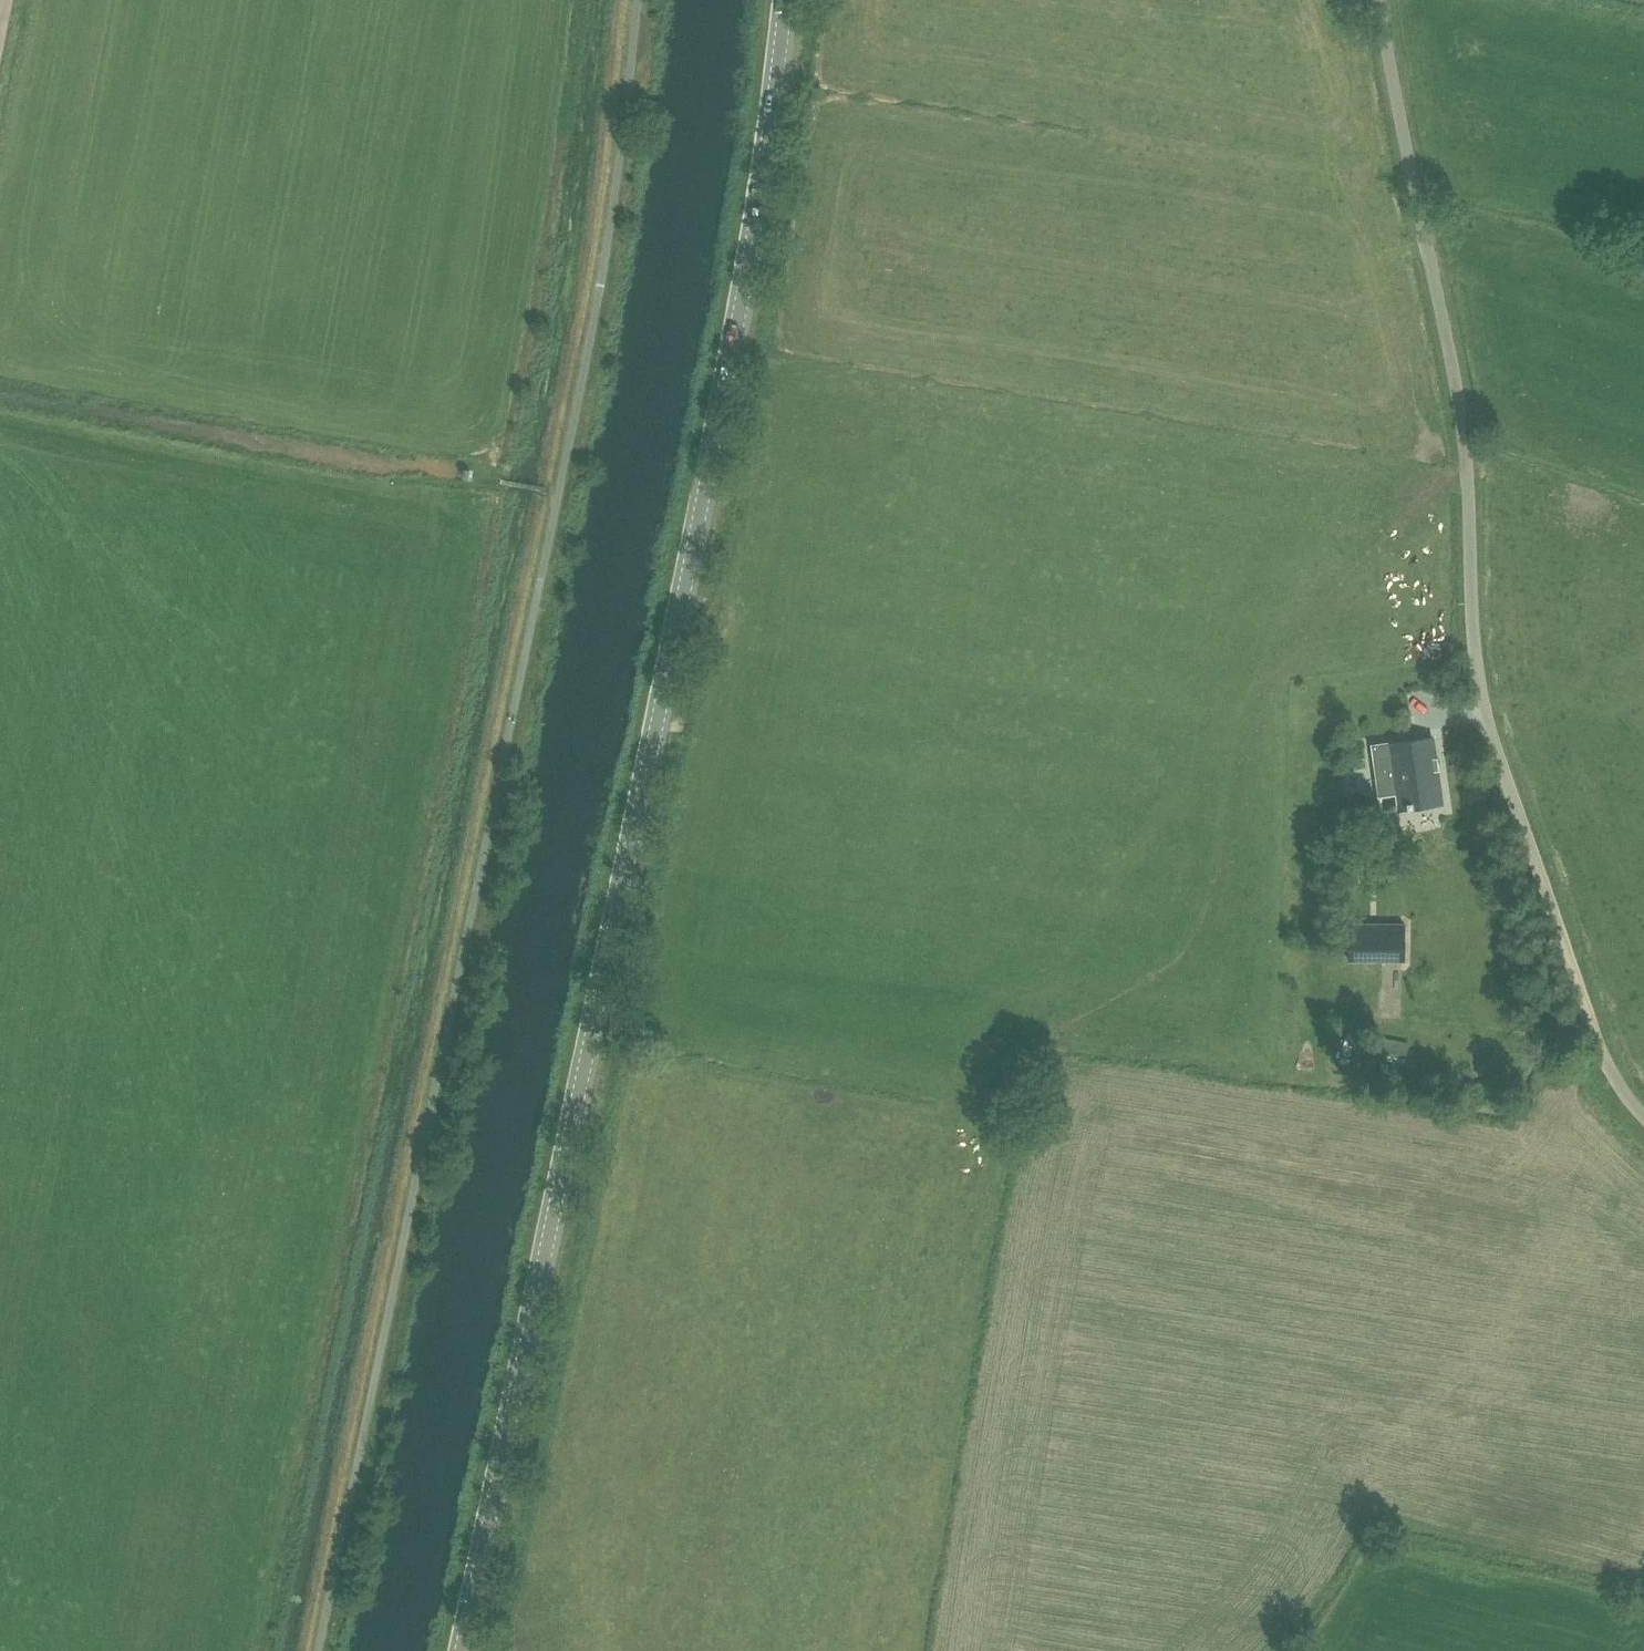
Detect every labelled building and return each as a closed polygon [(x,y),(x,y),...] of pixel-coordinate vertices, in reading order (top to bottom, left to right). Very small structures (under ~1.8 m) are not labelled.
[(1399,809),(1442,803),(1433,737),(1390,743),(1390,746),(1378,748),(1381,767),(1376,767),(1380,795),(1397,792),(1399,809)] [(1348,923),(1348,962),(1405,962),(1405,924),(1348,923)] [(1407,1059),(1410,1041),(1381,1036),(1378,1055),(1407,1059)]
